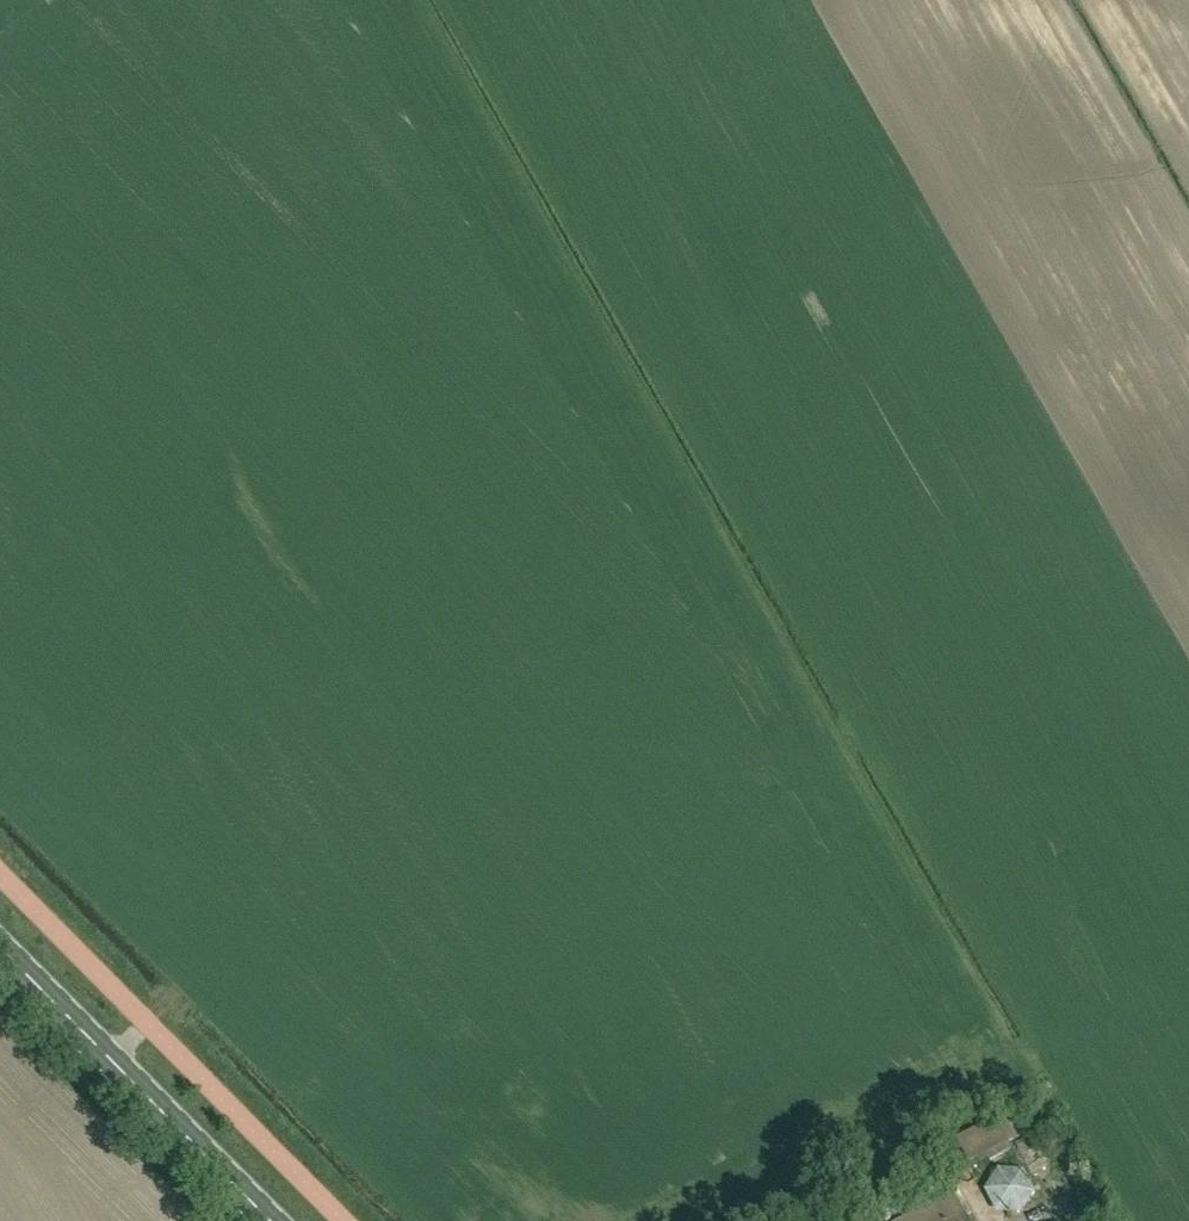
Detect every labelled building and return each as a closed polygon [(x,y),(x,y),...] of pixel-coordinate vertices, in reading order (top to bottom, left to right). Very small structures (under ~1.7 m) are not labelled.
[(1021,1213),(1035,1192),(1023,1170),(998,1169),(985,1190),(997,1212),(1021,1213)] [(952,1190),(897,1220),(969,1220),(952,1190)]
